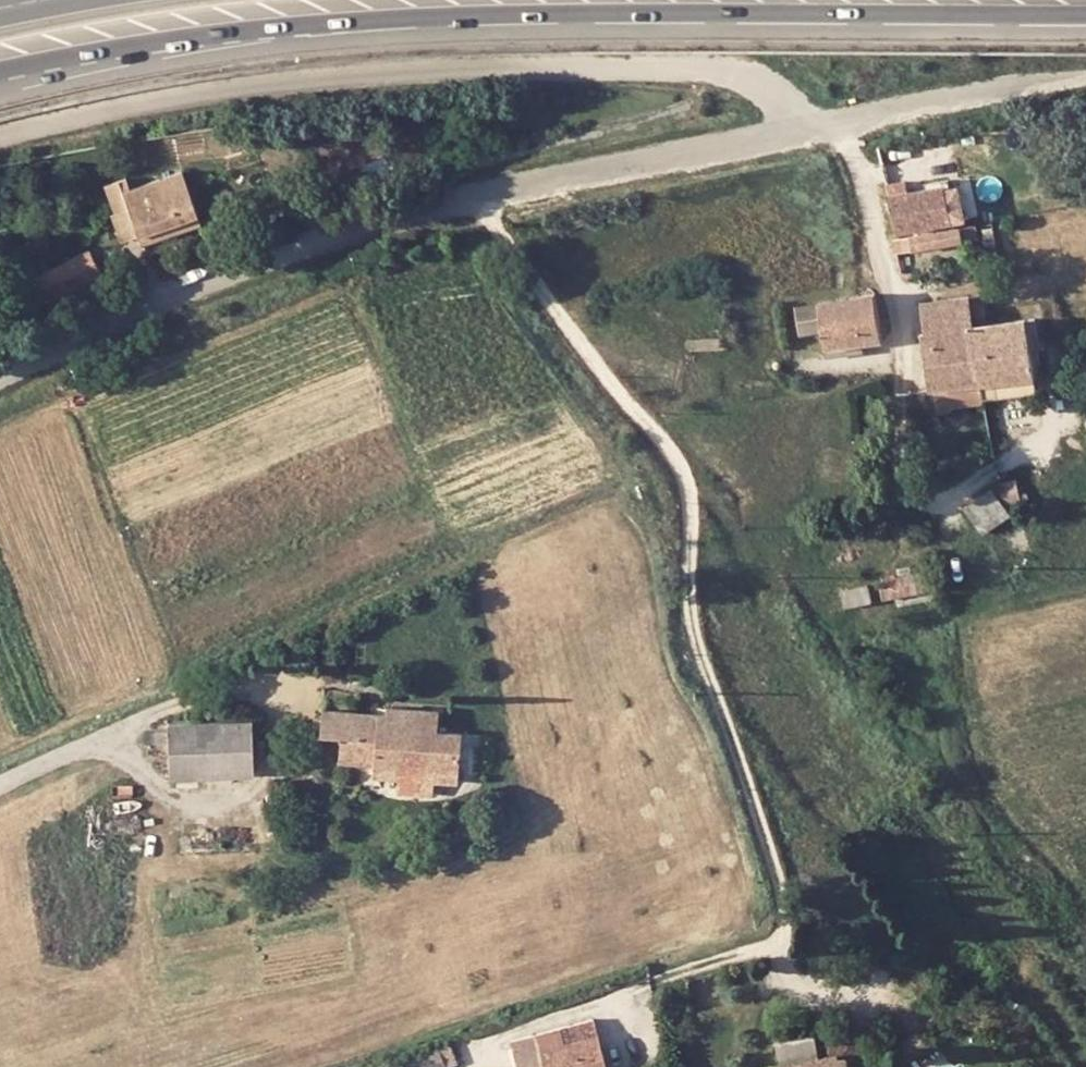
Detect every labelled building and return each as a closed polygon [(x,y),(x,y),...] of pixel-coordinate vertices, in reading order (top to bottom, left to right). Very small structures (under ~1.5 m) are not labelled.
[(141,232),(203,211),(183,158),(122,180),(117,167),(106,171),(117,201),(128,196),(137,220),(141,232)] [(905,179),(888,183),(890,192),(906,188),(905,179)] [(890,192),(898,229),(950,218),(943,184),(942,181),(906,188),(890,192)] [(943,184),(950,218),(963,216),(955,183),(943,184)] [(137,220),(128,196),(117,201),(126,225),(137,220)] [(978,235),(975,222),(893,238),(896,250),(978,235)] [(87,239),(37,262),(23,269),(1,279),(12,301),(74,272),(79,282),(102,271),(87,239)] [(37,262),(32,252),(18,257),(23,269),(37,262)] [(969,307),(984,305),(982,290),(968,292),(969,307)] [(859,338),(878,334),(870,291),(817,301),(821,327),(824,344),(859,338)] [(935,385),(979,381),(972,322),(969,307),(968,292),(920,297),(924,327),(921,327),(928,386),(935,385)] [(821,327),(817,301),(797,304),(800,330),(821,327)] [(986,320),(984,305),(969,307),(972,322),(986,320)] [(979,381),(1030,374),(1028,352),(1025,338),(1035,336),(1032,316),(1022,317),(986,320),(972,322),(979,381)] [(1037,351),(1035,336),(1025,338),(1028,352),(1037,351)] [(859,338),(824,344),(826,354),(859,349),(859,338)] [(979,381),(981,397),(1032,390),(1030,374),(979,381)] [(937,402),(981,397),(979,381),(935,385),(937,402)] [(1015,478),(998,482),(1004,504),(1027,499),(1027,492),(1018,492),(1015,478)] [(984,529),(1007,511),(989,488),(966,506),(984,529)] [(924,569),(877,578),(881,596),(927,586),(924,569)] [(862,581),(865,600),(881,596),(877,578),(862,581)] [(840,586),(844,604),(865,600),(862,581),(840,586)] [(406,719),(406,706),(387,704),(386,711),(394,711),(394,719),(406,719)] [(433,764),(433,776),(458,778),(462,730),(437,730),(438,708),(406,706),(406,719),(394,719),(394,711),(386,711),(324,707),(322,732),(341,733),(340,757),(373,760),(372,772),(398,774),(402,774),(402,763),(433,764)] [(251,718),(168,721),(170,773),(252,770),(251,718)] [(398,789),(433,791),(433,776),(433,764),(402,763),(402,774),(398,774),(398,789)] [(591,1017),(510,1038),(518,1066),(605,1066),(591,1017)] [(928,1049),(919,1034),(895,1047),(905,1063),(928,1049)] [(780,1066),(848,1066),(847,1055),(852,1053),(851,1039),(835,1042),(836,1051),(819,1056),(815,1035),(775,1041),(780,1063),(780,1066)]
